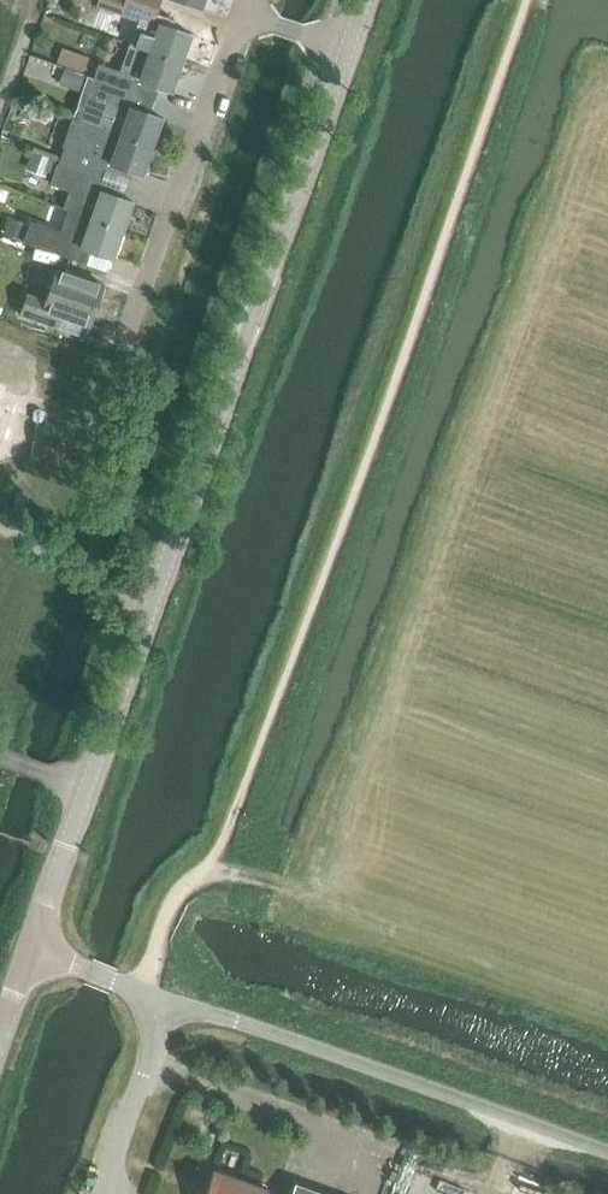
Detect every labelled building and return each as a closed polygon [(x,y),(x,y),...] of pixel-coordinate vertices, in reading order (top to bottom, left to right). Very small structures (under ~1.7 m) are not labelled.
[(95,6),(151,25),(157,6),(140,0),(97,0),(95,6)] [(133,33),(129,44),(182,62),(192,34),(159,21),(152,40),(133,33)] [(94,78),(138,93),(139,91),(142,80),(172,91),(182,62),(129,44),(120,69),(99,62),(94,78)] [(91,76),(96,60),(75,52),(69,69),(91,76)] [(100,127),(153,145),(163,117),(133,106),(138,93),(94,78),(88,96),(109,103),(100,127)] [(85,121),(71,162),(101,174),(107,161),(142,174),(153,145),(100,127),(85,121)] [(26,167),(46,175),(55,158),(32,150),(26,167)] [(82,194),(77,211),(77,212),(123,229),(133,201),(100,189),(98,181),(100,178),(58,161),(50,183),(82,194)] [(77,212),(77,211),(70,209),(62,230),(32,220),(23,241),(97,266),(102,253),(113,257),(123,229),(77,212)] [(20,315),(56,327),(60,314),(88,323),(102,283),(56,268),(45,299),(27,293),(20,315)] [(251,1147),(255,1135),(234,1128),(230,1140),(251,1147)] [(538,1156),(535,1172),(550,1176),(554,1160),(538,1156)] [(270,1188),(214,1168),(205,1193),(268,1193),(270,1188)]
